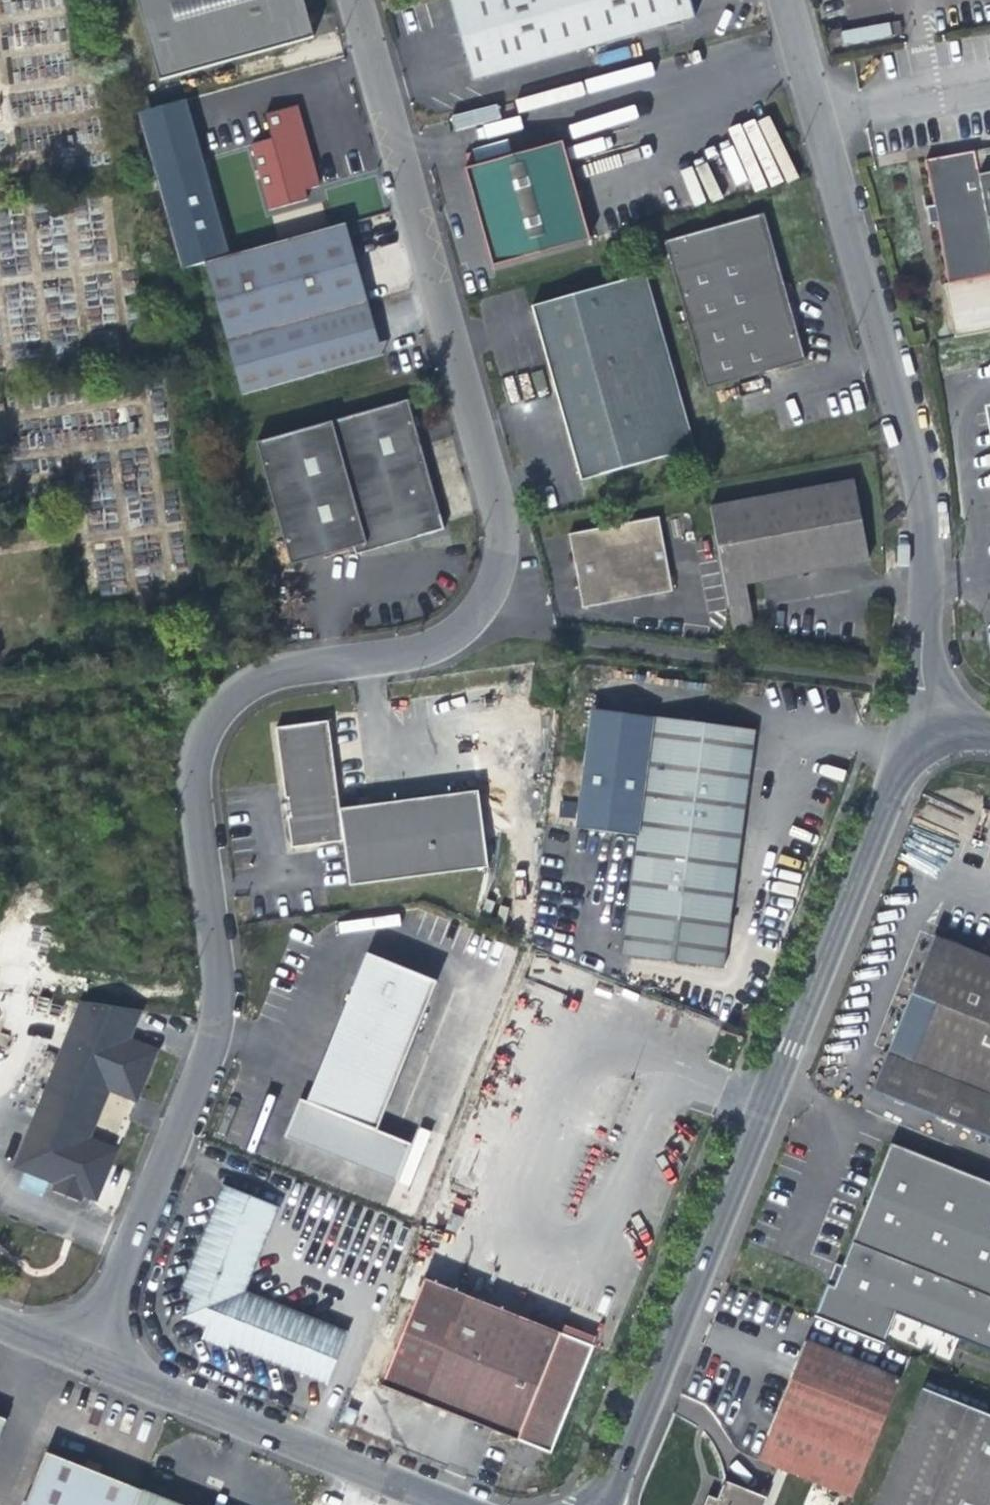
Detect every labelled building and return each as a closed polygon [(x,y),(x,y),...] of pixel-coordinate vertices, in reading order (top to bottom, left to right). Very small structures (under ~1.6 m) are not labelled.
[(317,36),(307,0),(140,0),(162,79),(317,36)] [(572,0),(450,0),(472,81),(586,49),(572,0)] [(586,49),(693,19),(687,0),(572,0),(586,49)] [(450,111),(453,128),(503,121),(500,104),(450,111)] [(255,144),(273,208),(311,197),(308,188),(320,184),(298,105),(267,114),(274,138),(255,144)] [(464,169),(491,267),(590,240),(563,141),(464,169)] [(477,158),(508,153),(506,143),(475,148),(477,158)] [(982,175),(977,150),(928,160),(952,283),(989,276),(989,174),(982,175)] [(666,239),(708,389),(807,361),(765,212),(666,239)] [(244,395),(382,356),(344,224),(207,262),(244,395)] [(581,480),(697,448),(649,275),(533,307),(581,480)] [(952,283),(948,284),(959,337),(989,331),(989,276),(952,283)] [(294,566),(358,548),(419,531),(421,539),(448,532),(412,403),(260,445),(294,566)] [(711,508),(729,604),(734,629),(754,625),(745,581),(867,557),(851,480),(711,508)] [(564,535),(577,607),(665,590),(652,518),(564,535)] [(360,556),(421,539),(419,531),(358,548),(360,556)] [(543,668),(543,676),(553,675),(554,677),(560,677),(559,666),(543,668)] [(649,741),(652,721),(591,713),(588,733),(649,741)] [(637,839),(623,955),(724,967),(752,733),(652,721),(649,741),(588,733),(576,831),(637,839)] [(274,733),(290,852),(341,845),(347,889),(486,871),(476,795),(337,813),(325,726),(274,733)] [(874,1093),(989,1139),(989,957),(937,936),(874,1093)] [(296,1103),(281,1141),(393,1185),(408,1147),(374,1134),(432,984),(362,957),(303,1106),(296,1103)] [(76,1137),(86,1111),(98,1082),(135,1096),(151,1056),(125,1045),(138,1011),(80,1003),(15,1168),(56,1184),(80,1194),(94,1199),(113,1151),(85,1140),(76,1137)] [(76,1137),(85,1140),(103,1094),(105,1089),(133,1100),(135,1096),(98,1082),(86,1111),(76,1137)] [(91,1135),(116,1145),(133,1102),(109,1092),(91,1135)] [(891,1144),(842,1269),(834,1289),(826,1287),(813,1320),(883,1347),(896,1313),(989,1350),(989,1183),(891,1144)] [(80,1194),(56,1184),(52,1192),(77,1202),(80,1194)] [(220,1190),(179,1294),(190,1299),(189,1304),(190,1316),(191,1320),(195,1324),(200,1328),(208,1332),(204,1343),(228,1352),(230,1348),(327,1386),(347,1335),(242,1294),(275,1212),(220,1190)] [(834,1289),(842,1269),(835,1266),(826,1287),(834,1289)] [(380,1389),(549,1459),(592,1352),(535,1328),(424,1283),(380,1389)] [(538,1321),(535,1328),(592,1352),(595,1344),(538,1321)] [(853,1497),(902,1378),(808,1339),(760,1459),(823,1485),(818,1498),(832,1504),(838,1491),(853,1497)] [(877,1504),(989,1504),(989,1416),(924,1390),(877,1504)] [(9,1420),(0,1416),(0,1442),(9,1420)] [(141,1492),(47,1453),(26,1504),(136,1504),(141,1492)] [(766,1498),(724,1481),(717,1500),(708,1497),(705,1504),(763,1504),(766,1498)] [(141,1492),(136,1504),(174,1504),(141,1492)]
